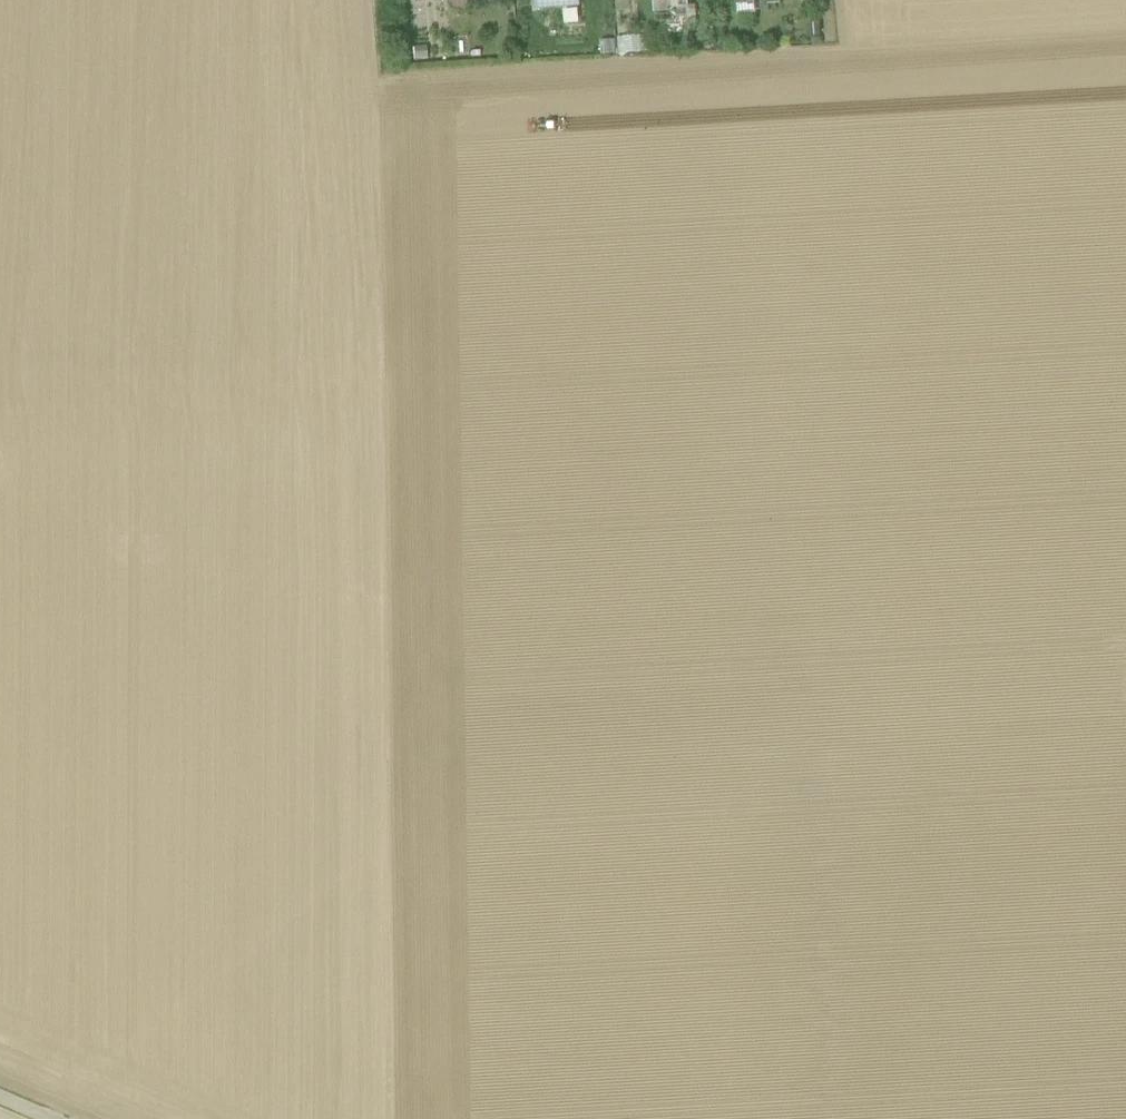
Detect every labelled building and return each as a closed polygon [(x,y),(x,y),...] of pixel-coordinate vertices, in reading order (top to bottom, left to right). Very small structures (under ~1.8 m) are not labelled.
[(532,9),(578,7),(578,0),(532,0),(532,9)] [(686,0),(650,0),(651,13),(686,11),(686,0)]
